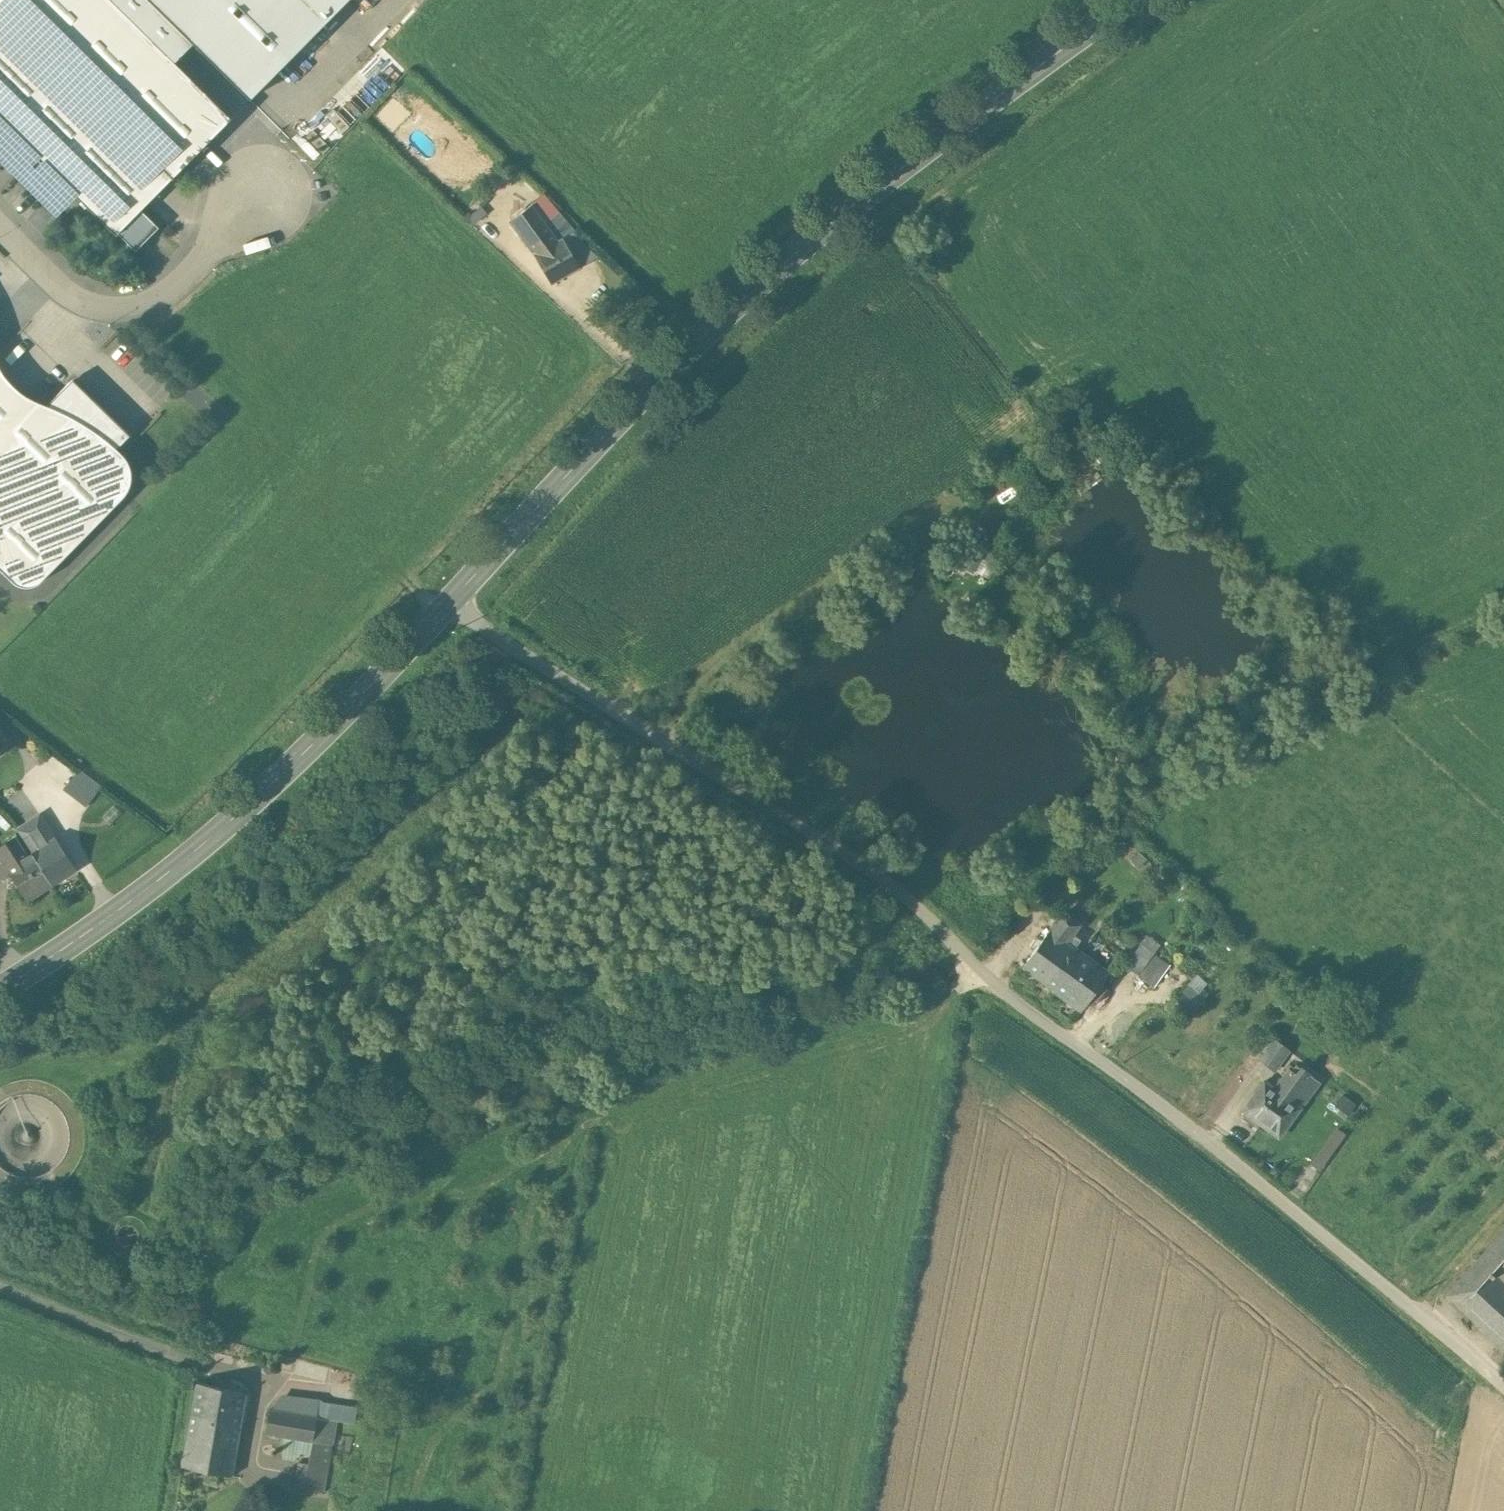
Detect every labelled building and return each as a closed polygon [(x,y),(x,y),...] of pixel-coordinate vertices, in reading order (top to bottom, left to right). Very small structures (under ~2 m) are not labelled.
[(112,0),(0,0),(0,7),(173,177),(231,118),(175,62),(112,0)] [(149,0),(112,0),(175,62),(193,43),(149,0)] [(193,43),(248,98),(346,0),(149,0),(193,43)] [(0,7),(0,120),(73,192),(116,234),(118,233),(141,209),(173,177),(0,7)] [(0,120),(0,154),(7,161),(10,158),(23,170),(20,173),(57,209),(73,192),(0,120)] [(511,219),(536,253),(557,240),(531,205),(511,219)] [(141,209),(118,233),(136,250),(159,227),(141,209)] [(557,240),(536,253),(553,281),(580,264),(563,236),(557,240)] [(24,400),(27,396),(18,389),(9,382),(3,374),(0,369),(0,377),(24,400)] [(14,582),(20,585),(27,586),(34,585),(40,581),(123,497),(129,487),(131,475),(129,464),(122,454),(117,449),(130,435),(87,393),(84,397),(69,382),(47,405),(37,401),(27,396),(24,400),(0,377),(0,569),(14,582)] [(69,382),(84,397),(87,393),(72,379),(69,382)] [(0,729),(0,749),(10,741),(0,729)] [(102,787),(80,770),(65,789),(87,806),(102,787)] [(74,868),(49,828),(21,782),(1,795),(10,809),(9,809),(36,851),(32,854),(51,883),(74,868)] [(32,854),(28,856),(16,836),(0,846),(0,856),(9,870),(27,899),(51,883),(32,854)] [(9,870),(0,856),(0,876),(9,870)] [(1049,930),(1022,967),(1053,989),(1052,990),(1079,1009),(1087,1000),(1092,1003),(1096,1003),(1106,988),(1106,985),(1100,981),(1108,971),(1076,947),(1081,940),(1073,934),(1080,924),(1063,912),(1050,931),(1049,930)] [(1141,943),(1126,963),(1138,972),(1153,952),(1141,943)] [(1153,952),(1138,972),(1153,984),(1168,964),(1153,952)] [(1182,990),(1171,1003),(1189,1018),(1195,1010),(1200,1004),(1182,990)] [(1276,1039),(1261,1058),(1274,1068),(1289,1048),(1276,1039)] [(1307,1085),(1289,1070),(1273,1089),(1291,1103),(1307,1085)] [(1273,1089),(1264,1082),(1242,1110),(1260,1124),(1278,1138),(1300,1110),(1291,1103),(1273,1089)] [(1339,1093),(1334,1106),(1351,1112),(1356,1099),(1339,1093)] [(1260,1124),(1242,1110),(1238,1115),(1251,1125),(1249,1126),(1255,1131),(1260,1124)] [(1321,1168),(1346,1131),(1336,1124),(1310,1161),(1321,1168)] [(1449,1295),(1476,1319),(1503,1288),(1503,1234),(1449,1295)] [(1476,1319),(1503,1345),(1503,1288),(1476,1319)] [(248,1391),(196,1382),(181,1467),(186,1468),(233,1476),(248,1391)] [(316,1416),(269,1409),(265,1436),(311,1443),(315,1419),(316,1416)] [(336,1423),(315,1419),(311,1443),(308,1463),(297,1461),(293,1486),(324,1491),(336,1423)]
